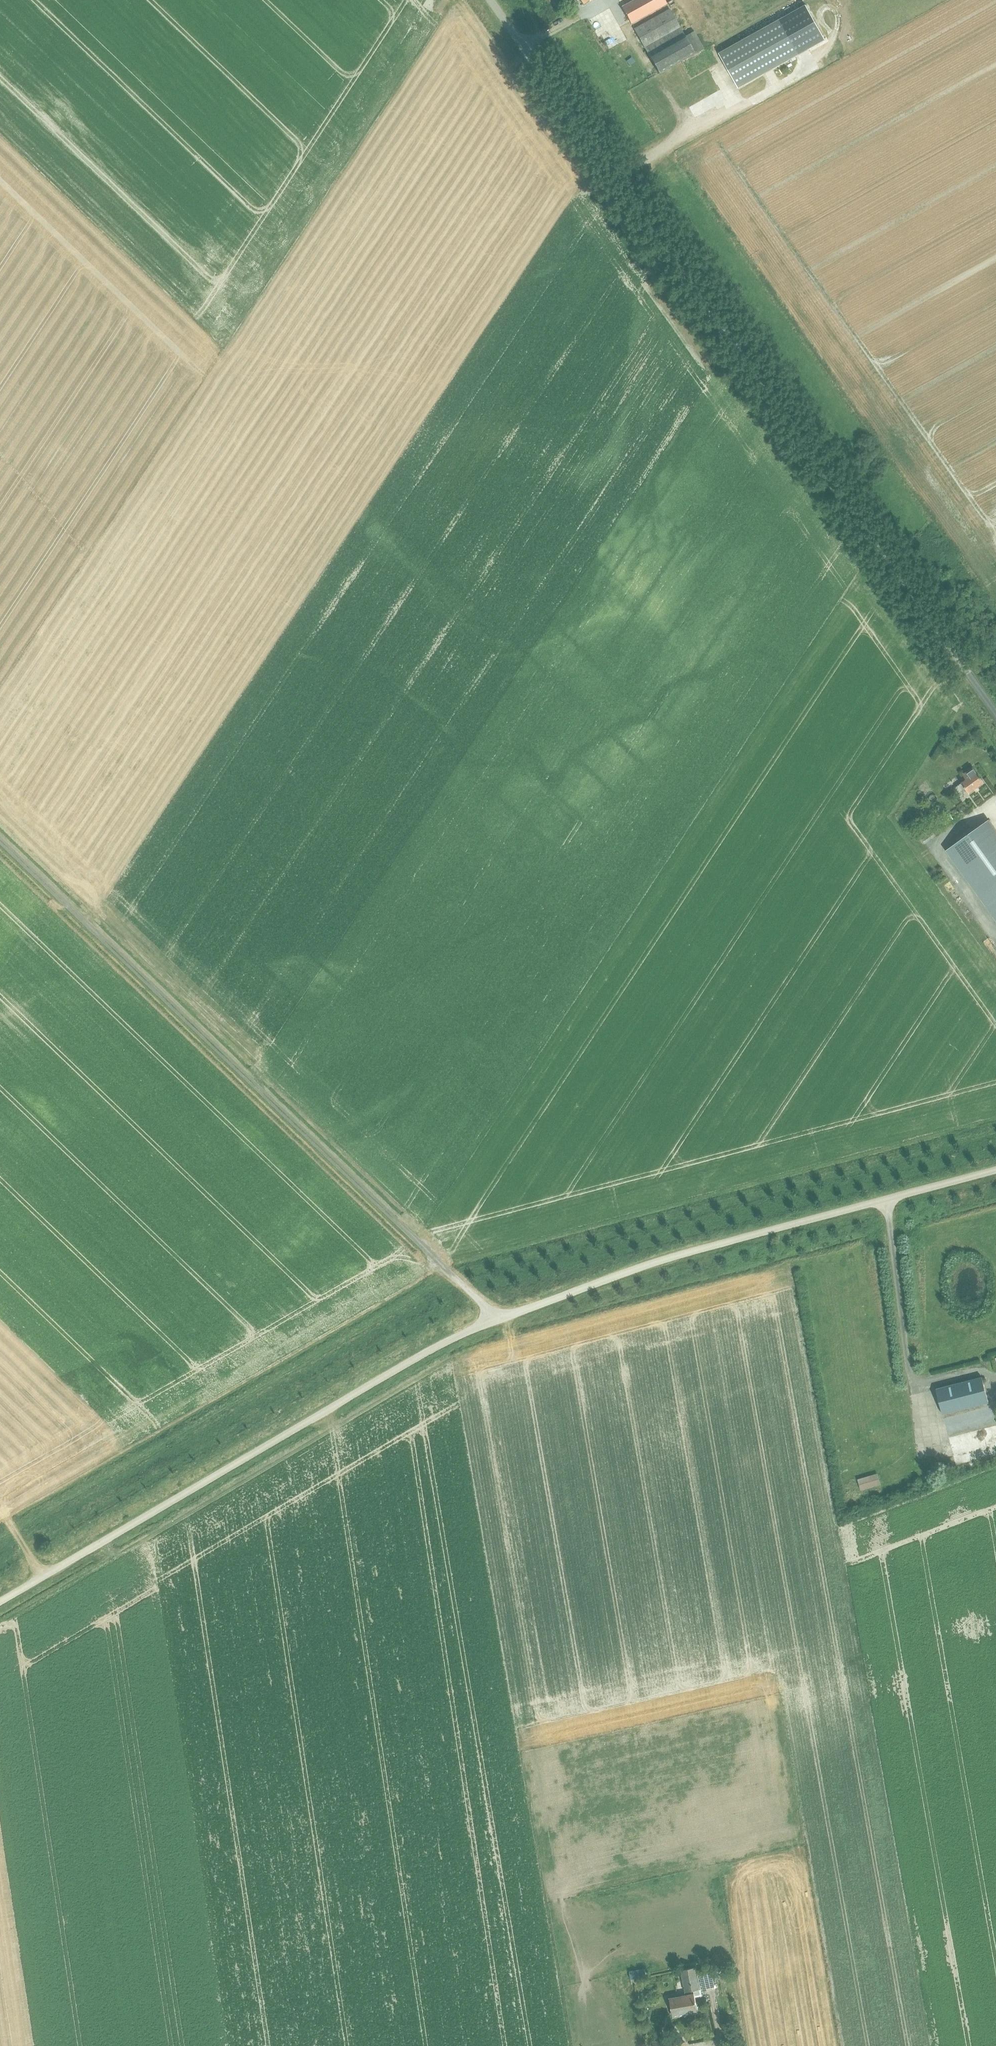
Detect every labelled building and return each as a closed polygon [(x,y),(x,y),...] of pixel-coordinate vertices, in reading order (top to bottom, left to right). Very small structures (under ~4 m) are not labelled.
[(674,0),(635,0),(622,7),(631,23),(666,4),(666,3),(668,2),(671,7),(676,4),(674,0)] [(634,30),(645,48),(680,28),(670,10),(634,30)] [(738,89),(800,55),(781,20),(720,54),(738,89)] [(685,37),(680,28),(645,48),(659,74),(704,49),(694,32),(685,37)] [(966,780),(956,788),(960,794),(966,790),(969,794),(984,783),(973,767),(962,775),(966,780)] [(946,851),(995,921),(995,830),(989,820),(946,851)] [(928,828),(918,835),(925,844),(935,837),(928,828)] [(942,1414),(989,1402),(982,1377),(936,1389),(942,1414)] [(995,1456),(995,1425),(949,1437),(956,1466),(995,1456)] [(877,1473),(858,1479),(860,1486),(880,1480),(877,1473)] [(695,1996),(702,1995),(696,1966),(681,1969),(685,1991),(694,1989),(694,1993),(670,1997),(673,2016),(697,2012),(695,1996)] [(646,1970),(631,1972),(632,1978),(647,1975),(646,1970)]
